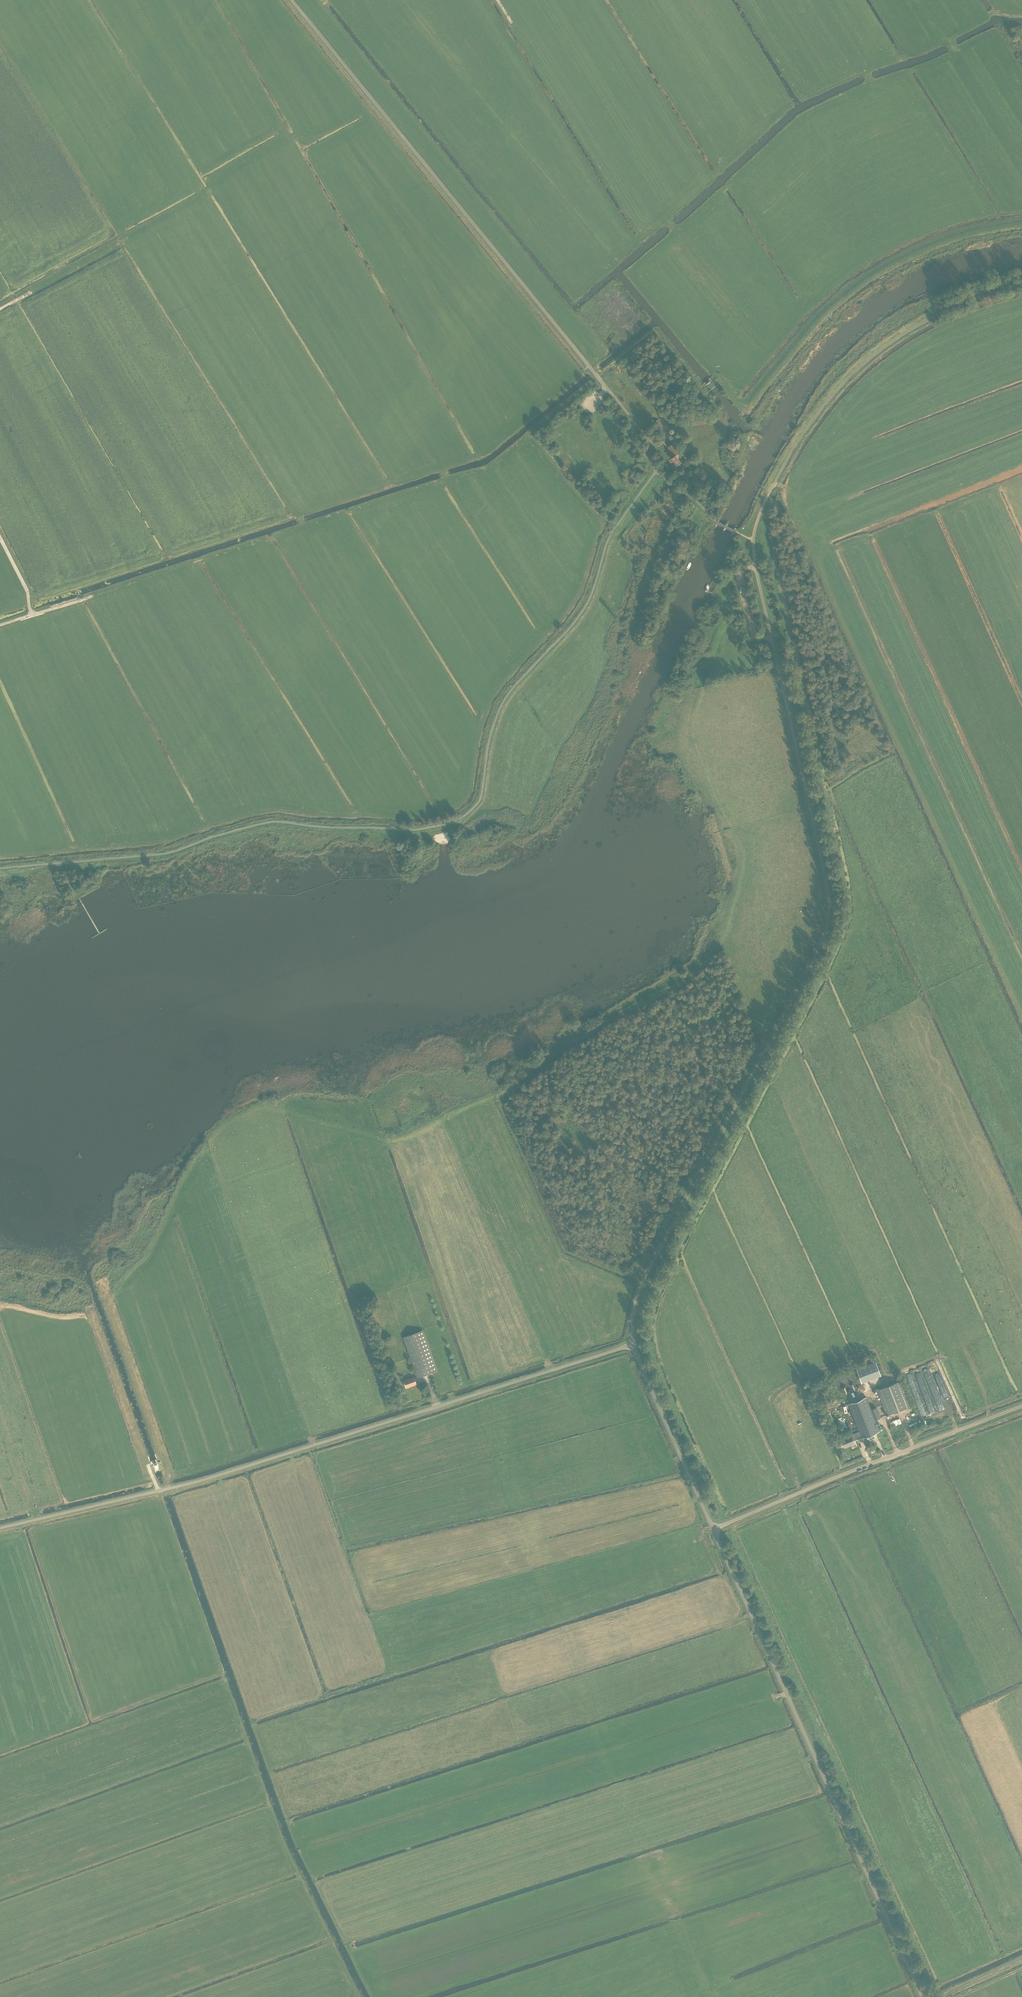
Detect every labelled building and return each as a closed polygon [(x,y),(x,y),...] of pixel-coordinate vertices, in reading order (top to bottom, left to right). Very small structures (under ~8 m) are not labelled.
[(637,310),(630,308),(627,317),(635,319),(637,310)] [(658,420),(655,422),(654,423),(664,434),(668,431),(658,420)] [(679,455),(678,454),(677,453),(676,452),(678,451),(673,444),(668,447),(675,456),(672,459),(676,465),(680,461),(677,457),(679,455)] [(423,1331),(404,1337),(417,1377),(436,1370),(423,1331)] [(414,1377),(404,1380),(406,1387),(416,1384),(414,1377)] [(849,1390),(843,1379),(839,1381),(844,1393),(849,1390)] [(887,1415),(894,1412),(911,1406),(901,1381),(877,1390),(887,1415)] [(825,1389),(817,1392),(814,1393),(818,1402),(821,1401),(822,1404),(830,1400),(825,1389)] [(841,1438),(845,1447),(855,1443),(854,1440),(861,1437),(862,1438),(880,1431),(875,1420),(880,1418),(876,1407),(871,1409),(866,1397),(848,1404),(859,1431),(852,1434),(851,1434),(841,1438)]
